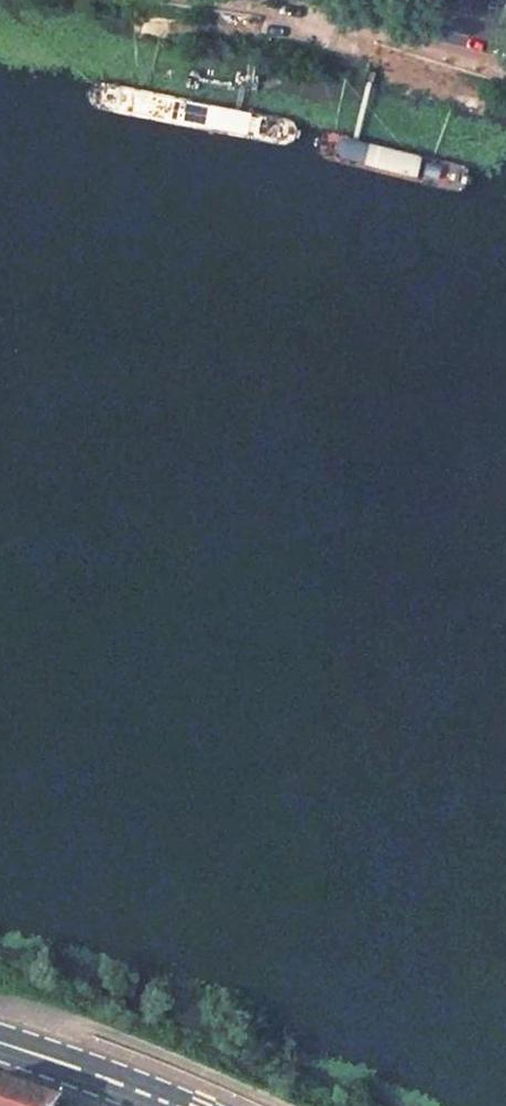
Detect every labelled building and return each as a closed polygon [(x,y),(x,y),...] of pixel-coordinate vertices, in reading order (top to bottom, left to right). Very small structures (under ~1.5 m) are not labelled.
[(56,1101),(59,1096),(0,1076),(0,1105),(52,1105),(56,1101)]
